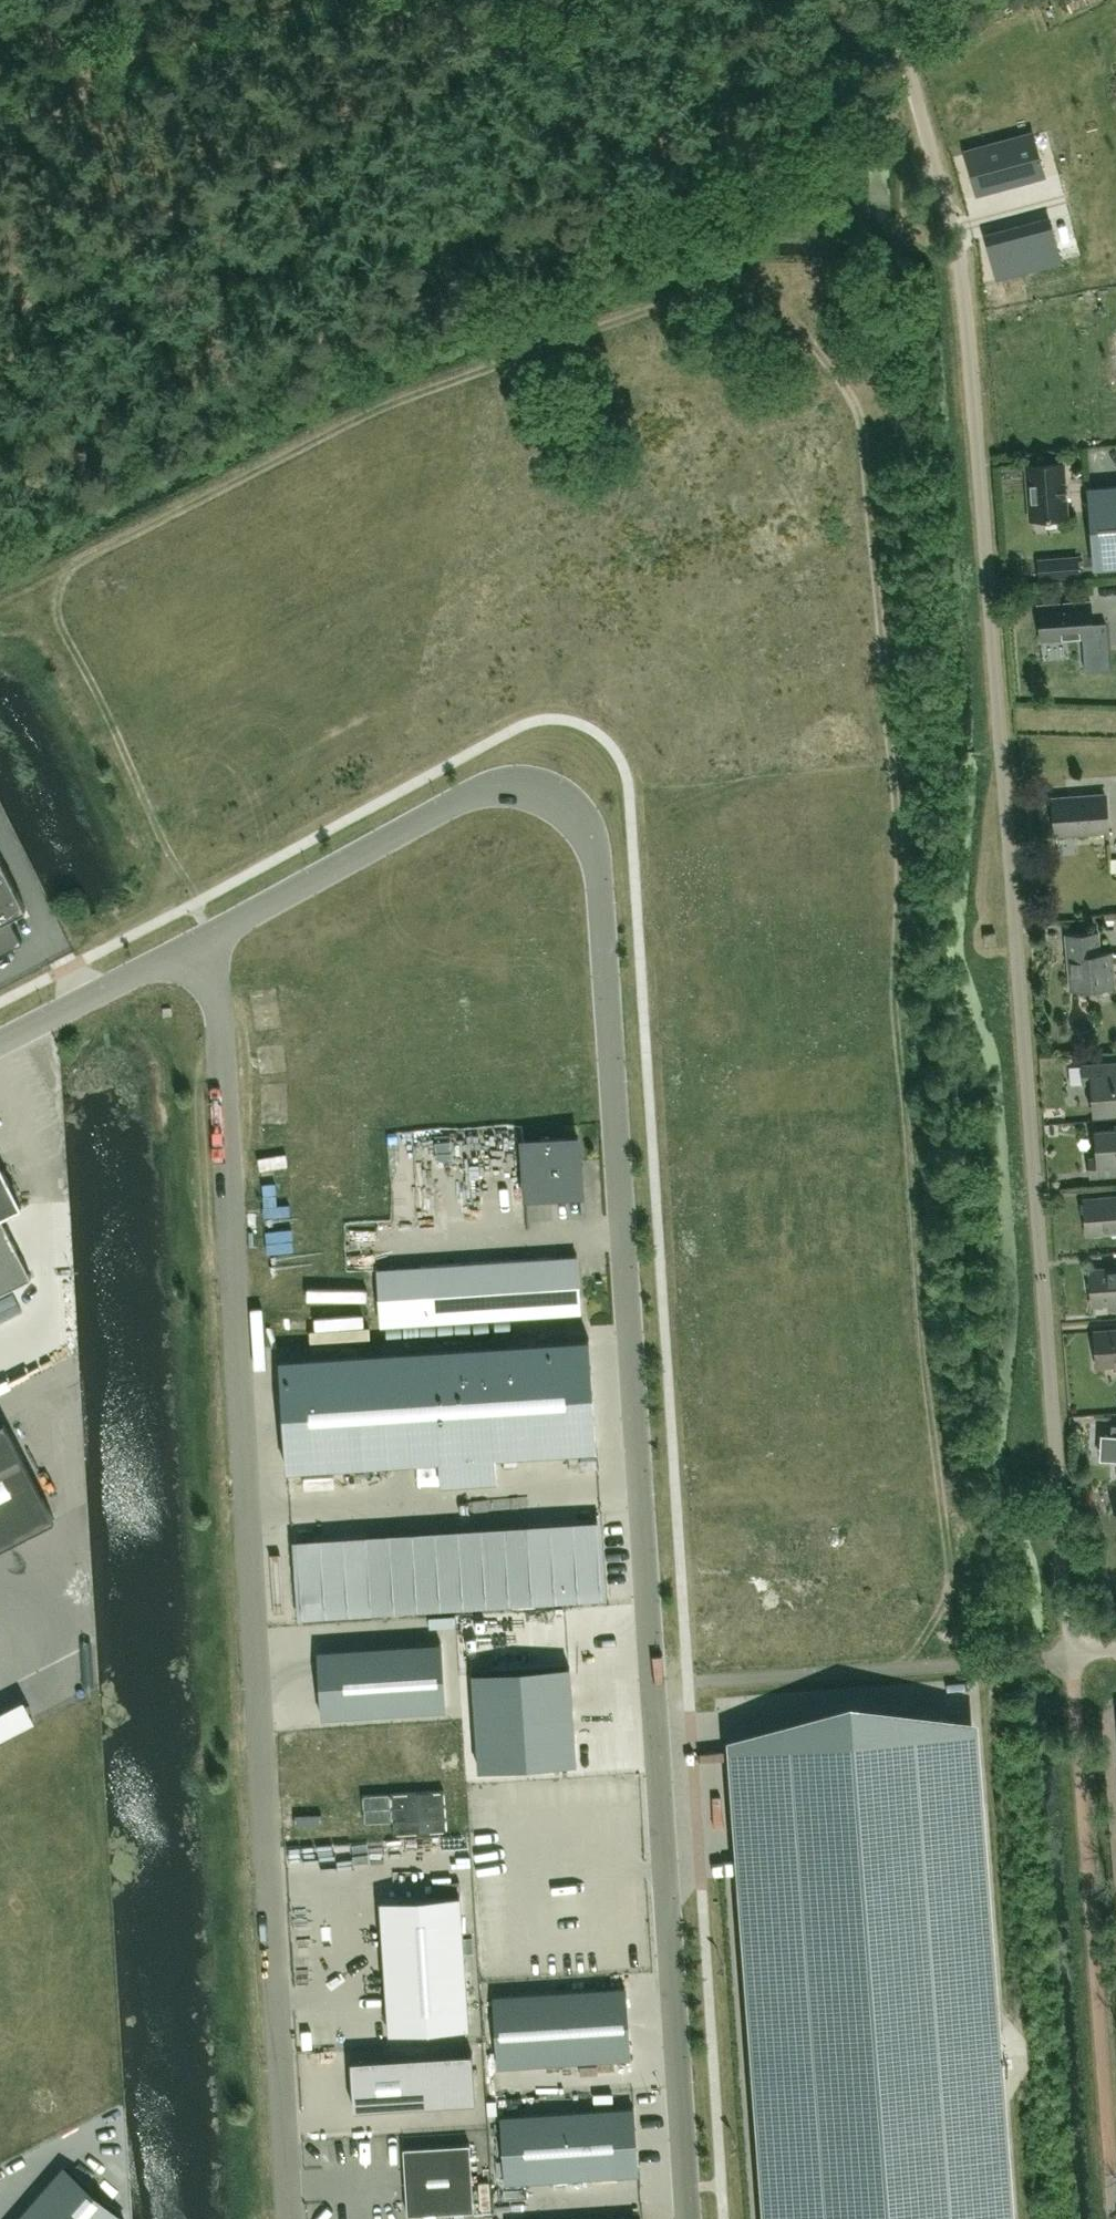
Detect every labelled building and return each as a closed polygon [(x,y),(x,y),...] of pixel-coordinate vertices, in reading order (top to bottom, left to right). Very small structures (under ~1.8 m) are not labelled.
[(1027,136),(963,154),(974,192),(1038,175),(1027,136)] [(996,246),(999,298),(1038,296),(1036,244),(996,246)] [(1027,465),(1031,518),(1067,516),(1063,463),(1027,465)] [(1089,488),(1095,567),(1115,566),(1115,486),(1089,488)] [(1079,575),(1078,556),(1039,559),(1040,577),(1079,575)] [(1091,600),(1039,604),(1041,639),(1082,636),(1085,669),(1109,667),(1106,622),(1093,623),(1091,600)] [(1106,794),(1054,798),(1056,834),(1108,830),(1106,794)] [(23,940),(10,916),(26,908),(0,855),(0,952),(23,940)] [(996,931),(984,932),(985,944),(997,943),(996,931)] [(1067,934),(1071,989),(1075,988),(1080,993),(1090,992),(1094,987),(1115,985),(1113,962),(1115,961),(1115,953),(1113,954),(1112,952),(1100,953),(1098,932),(1067,934)] [(1083,1065),(1084,1082),(1092,1082),(1095,1113),(1115,1112),(1115,1062),(1083,1065)] [(1090,1158),(1091,1175),(1115,1173),(1115,1129),(1096,1130),(1098,1157),(1090,1158)] [(582,1191),(578,1136),(523,1140),(527,1196),(573,1192),(573,1191),(582,1191)] [(32,1274),(1,1216),(22,1205),(0,1162),(0,1291),(32,1274)] [(1087,1233),(1115,1231),(1115,1196),(1084,1198),(1087,1233)] [(547,1199),(532,1201),(535,1220),(550,1218),(547,1199)] [(577,1255),(377,1268),(380,1325),(581,1312),(577,1255)] [(1090,1269),(1092,1304),(1115,1302),(1115,1267),(1090,1269)] [(1094,1330),(1097,1366),(1115,1364),(1115,1329),(1094,1330)] [(591,1337),(282,1358),(289,1468),(443,1458),(444,1483),(499,1479),(498,1454),(598,1448),(591,1337)] [(55,1518),(4,1420),(0,1422),(0,1546),(55,1518)] [(441,1642),(317,1650),(322,1716),(446,1708),(441,1642)] [(569,1665),(472,1672),(479,1769),(576,1762),(569,1665)] [(964,1725),(830,1736),(833,1779),(774,1784),(781,1873),(752,1875),(777,2218),(1000,2218),(964,1725)] [(417,1918),(382,1920),(389,2032),(469,2027),(460,1894),(416,1897),(417,1918)] [(625,1986),(493,1994),(498,2065),(630,2056),(625,1986)] [(473,2052),(352,2059),(355,2108),(476,2100),(473,2052)] [(501,2115),(505,2182),(638,2173),(633,2106),(501,2115)] [(469,2142),(403,2146),(407,2213),(473,2209),(469,2142)] [(19,2218),(125,2218),(65,2166),(19,2218)]
